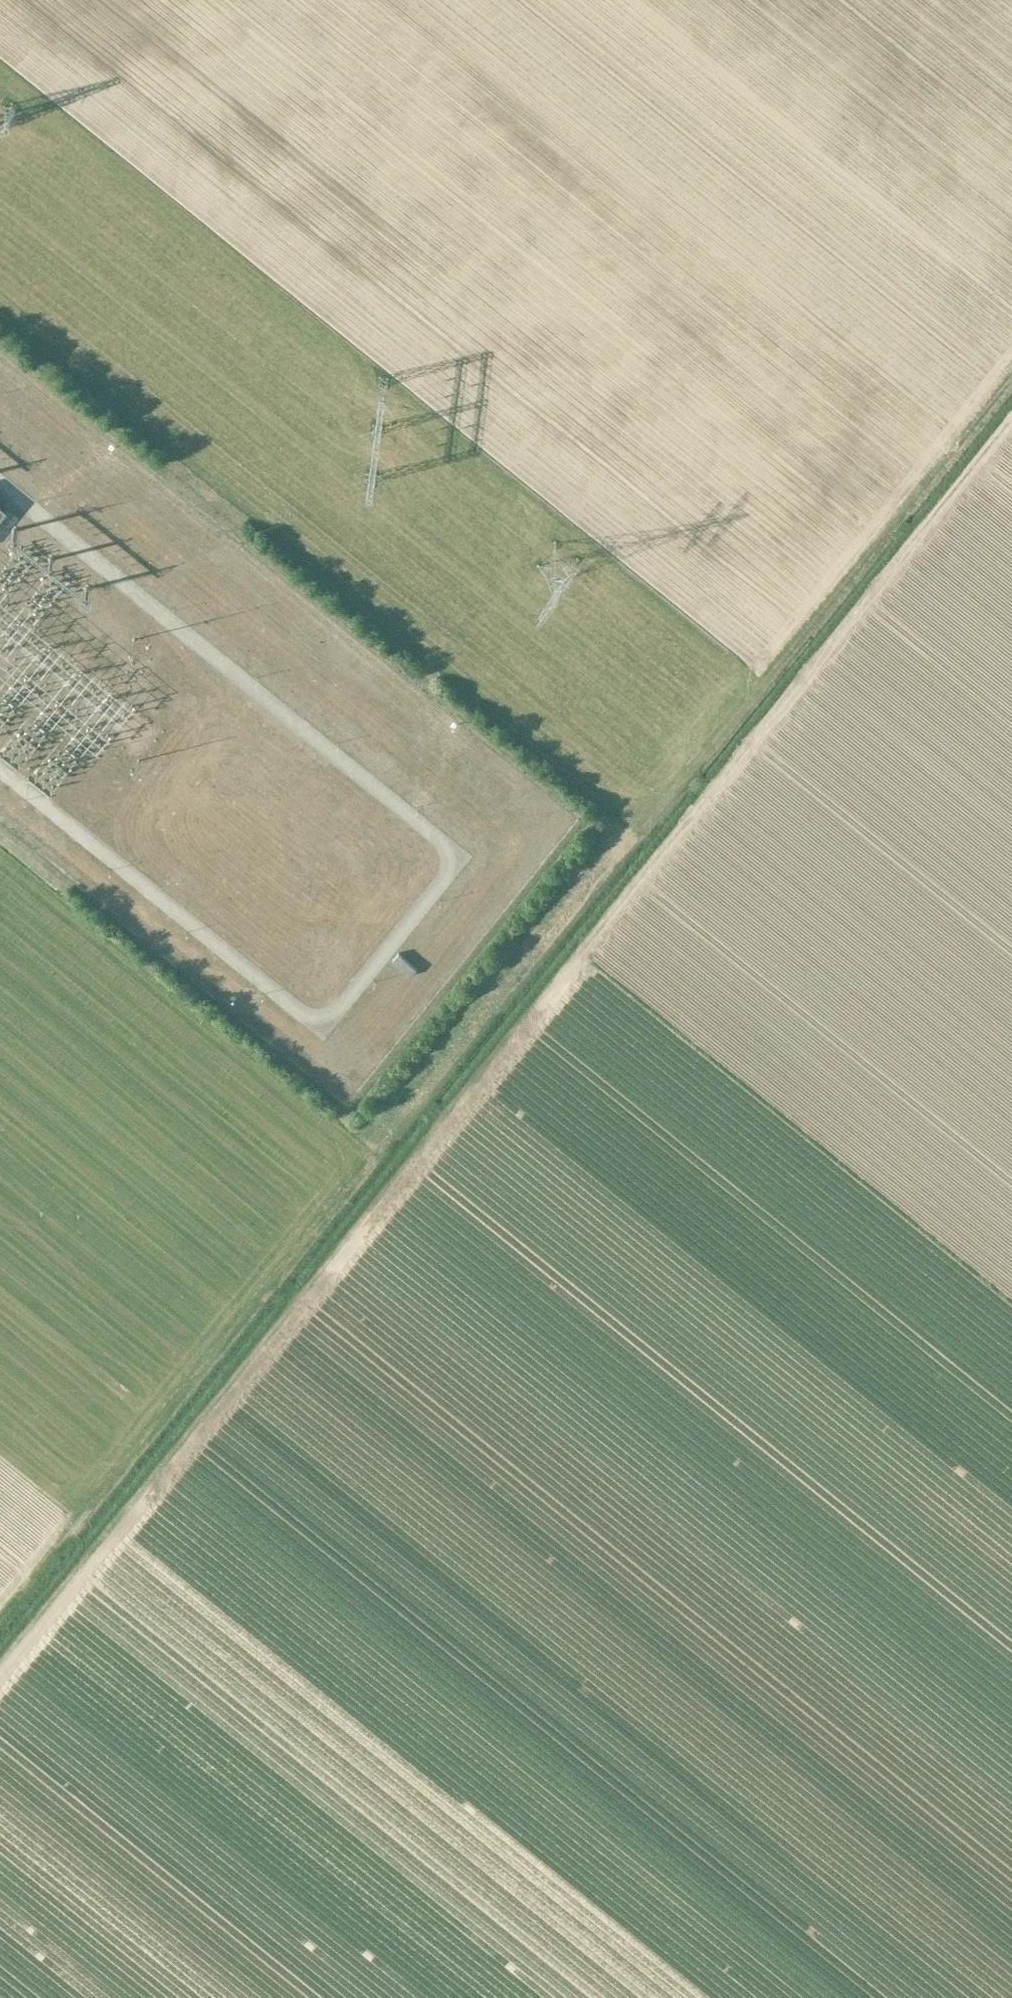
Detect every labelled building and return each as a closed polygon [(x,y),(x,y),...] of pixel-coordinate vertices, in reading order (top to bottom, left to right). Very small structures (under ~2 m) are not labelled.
[(15,795),(3,807),(25,827),(36,814),(15,795)]
